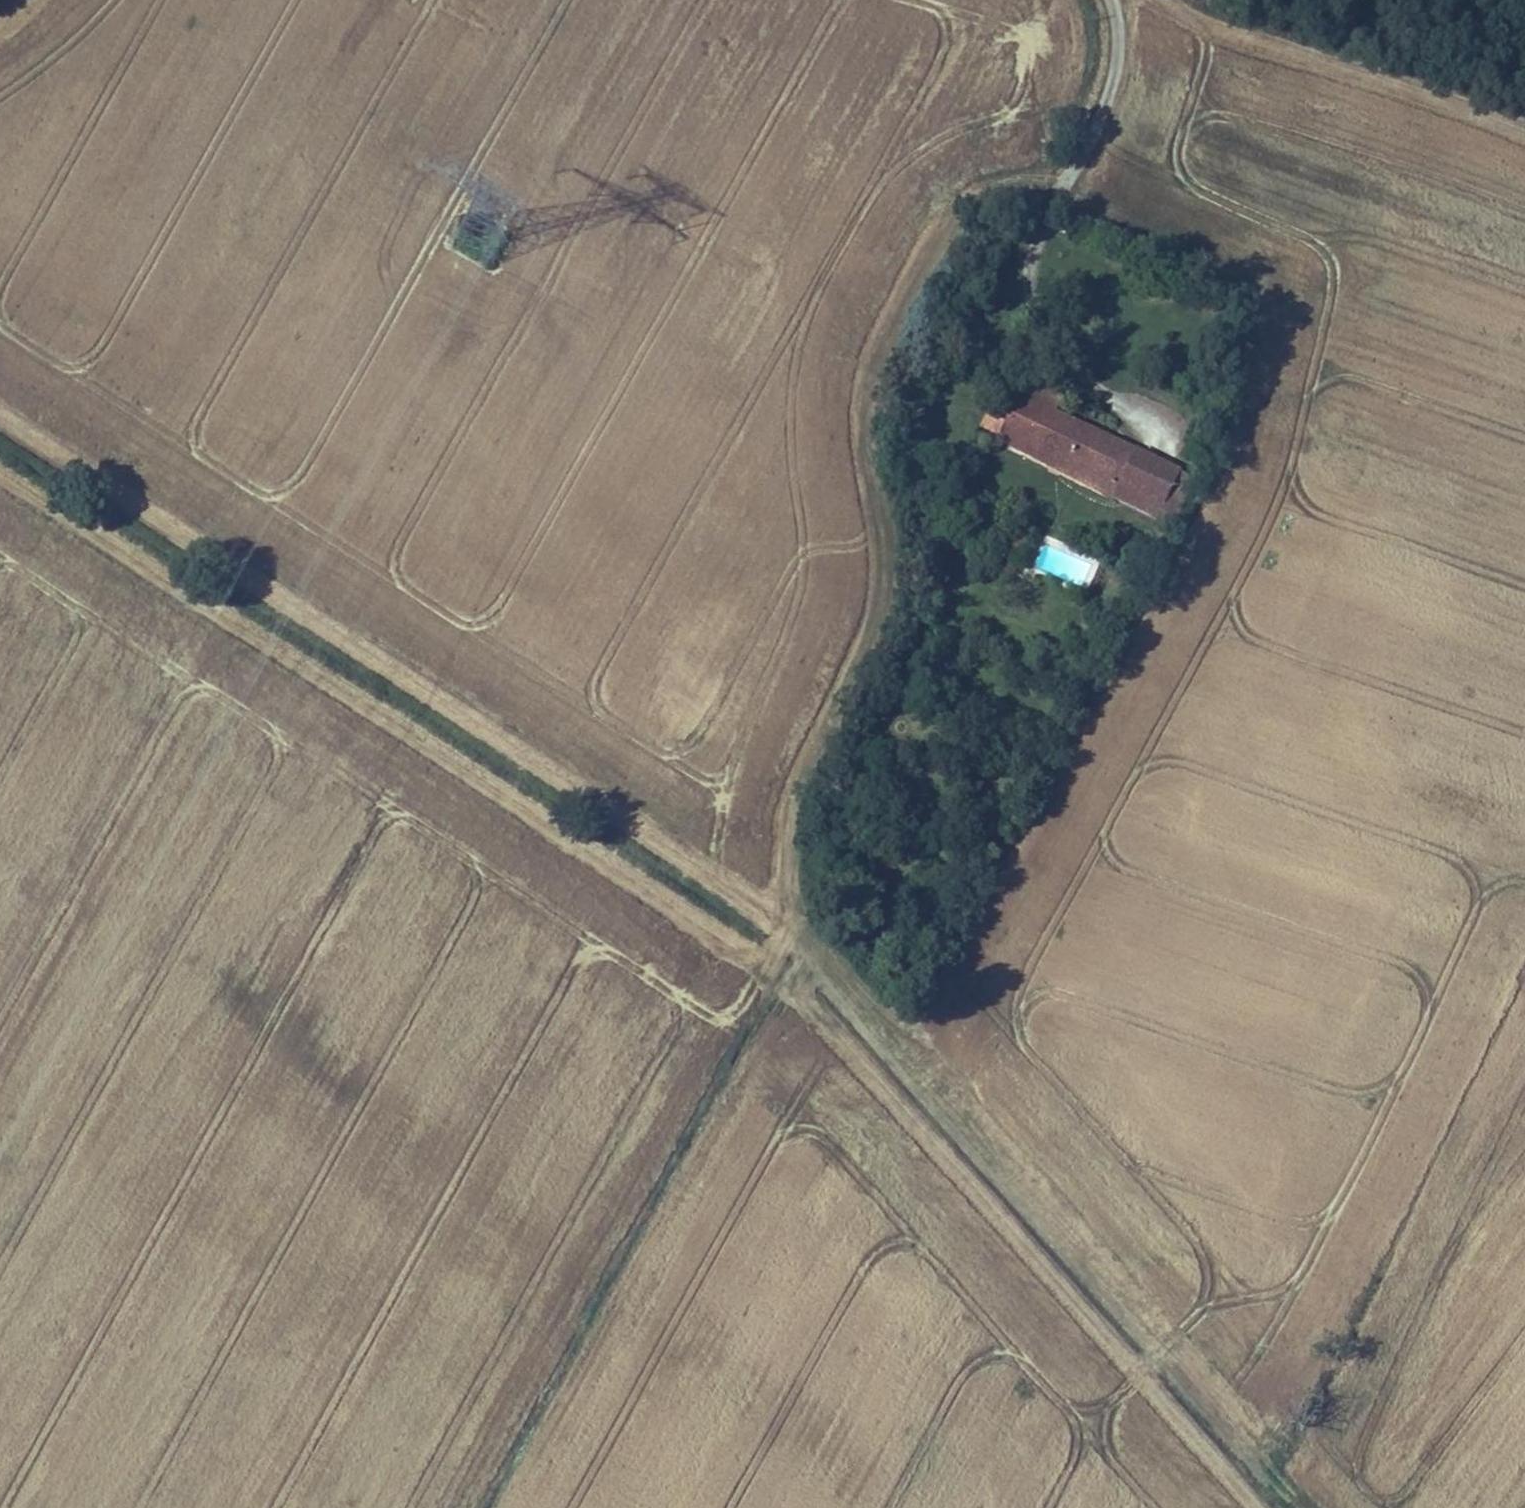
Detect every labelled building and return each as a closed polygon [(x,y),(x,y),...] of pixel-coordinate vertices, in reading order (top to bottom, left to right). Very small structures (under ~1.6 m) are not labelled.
[(1116,510),(1136,465),(1054,426),(1060,409),(1024,392),(994,453),(1029,468),(1037,455),(1078,475),(1072,490),(1116,510)] [(1037,455),(1029,468),(1072,490),(1078,475),(1037,455)] [(1189,493),(1136,465),(1116,510),(1168,536),(1189,493)]
